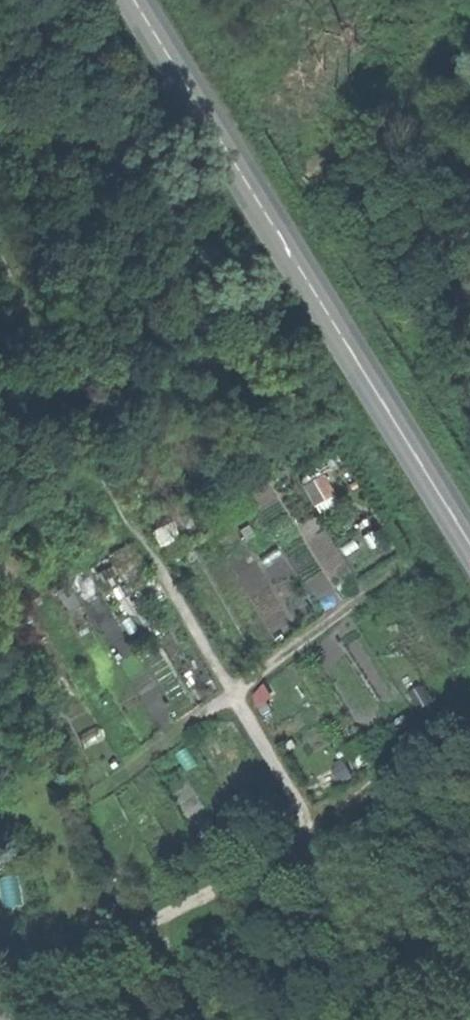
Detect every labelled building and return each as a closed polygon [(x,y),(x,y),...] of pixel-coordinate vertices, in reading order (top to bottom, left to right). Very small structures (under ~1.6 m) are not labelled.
[(327,471),(303,481),(312,503),(336,494),(327,471)] [(272,477),(253,486),(265,513),(285,504),(272,477)]
